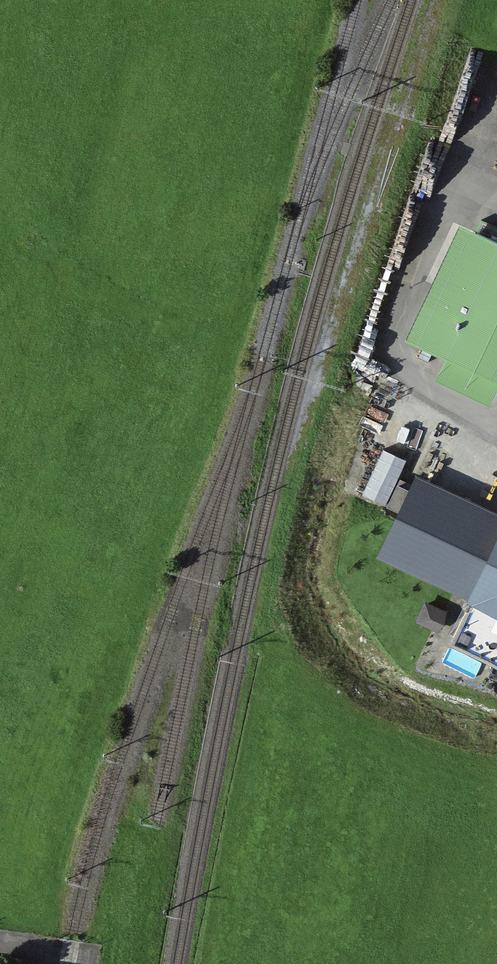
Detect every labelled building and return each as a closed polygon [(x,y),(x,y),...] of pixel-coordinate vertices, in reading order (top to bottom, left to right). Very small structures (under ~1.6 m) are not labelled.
[(461,219),(405,336),(446,355),(496,379),(496,237),(461,219)] [(446,355),(436,377),(490,403),(496,389),(496,379),(446,355)] [(365,497),(386,506),(407,461),(385,451),(365,497)] [(496,529),(496,511),(415,473),(376,557),(465,598),(496,529)] [(465,598),(472,601),(454,641),(496,661),(496,529),(465,598)] [(446,610),(424,600),(415,622),(437,631),(446,610)]
